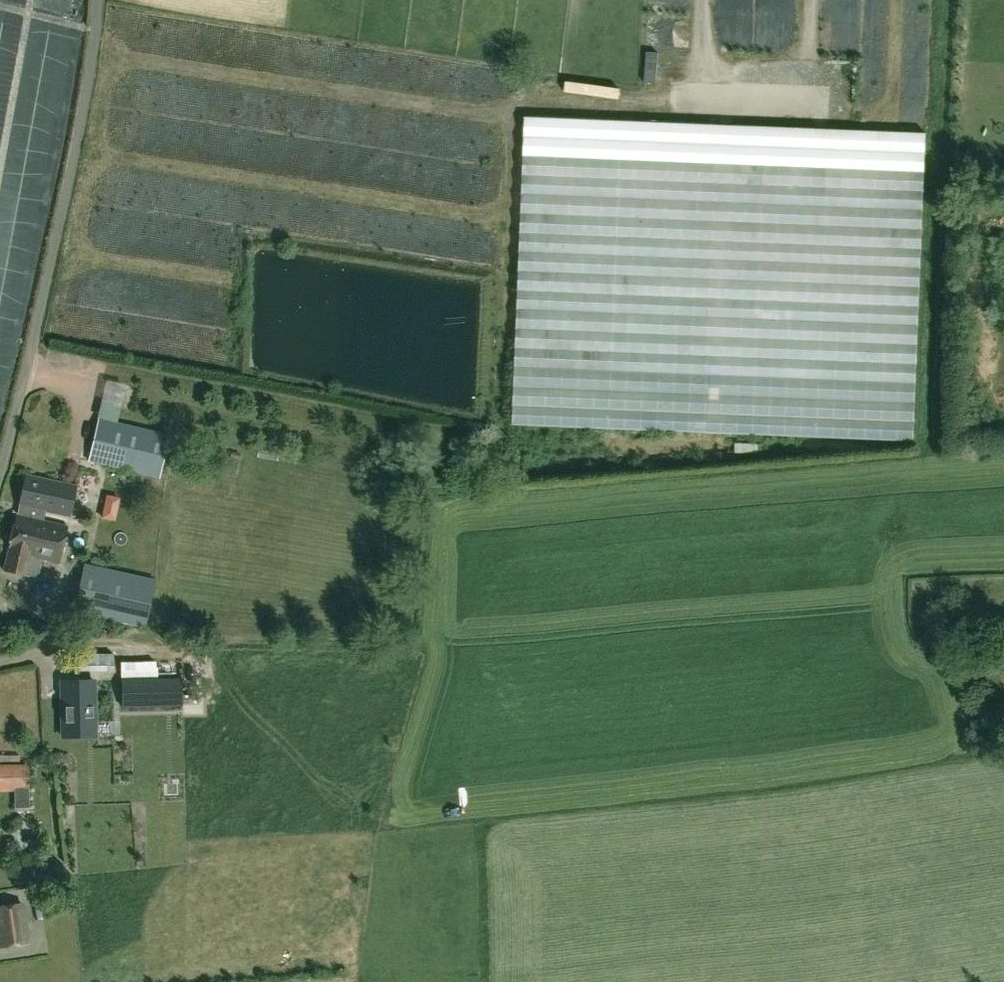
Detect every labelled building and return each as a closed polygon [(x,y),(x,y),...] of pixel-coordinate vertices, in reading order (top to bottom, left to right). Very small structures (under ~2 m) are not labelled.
[(642,51),(641,78),(652,78),(653,51),(642,51)] [(927,134),(526,118),(514,425),(914,442),(927,134)] [(97,397),(123,404),(129,380),(103,373),(97,397)] [(99,401),(97,412),(118,416),(120,405),(99,401)] [(169,434),(99,418),(88,462),(160,479),(169,434)] [(65,526),(42,521),(45,510),(68,515),(75,487),(25,476),(4,570),(24,575),(29,555),(57,561),(65,526)] [(90,617),(143,627),(153,577),(111,568),(113,561),(86,555),(85,563),(83,562),(72,621),(89,625),(90,617)] [(121,707),(182,705),(182,677),(157,678),(157,661),(153,662),(153,650),(119,651),(121,707)] [(75,671),(113,671),(113,653),(75,653),(75,671)] [(94,714),(93,681),(62,682),(63,715),(94,714)] [(117,727),(117,707),(96,708),(97,748),(128,747),(127,726),(117,727)] [(0,766),(0,790),(28,789),(27,765),(0,766)] [(29,945),(24,903),(0,907),(0,949),(29,945)]
